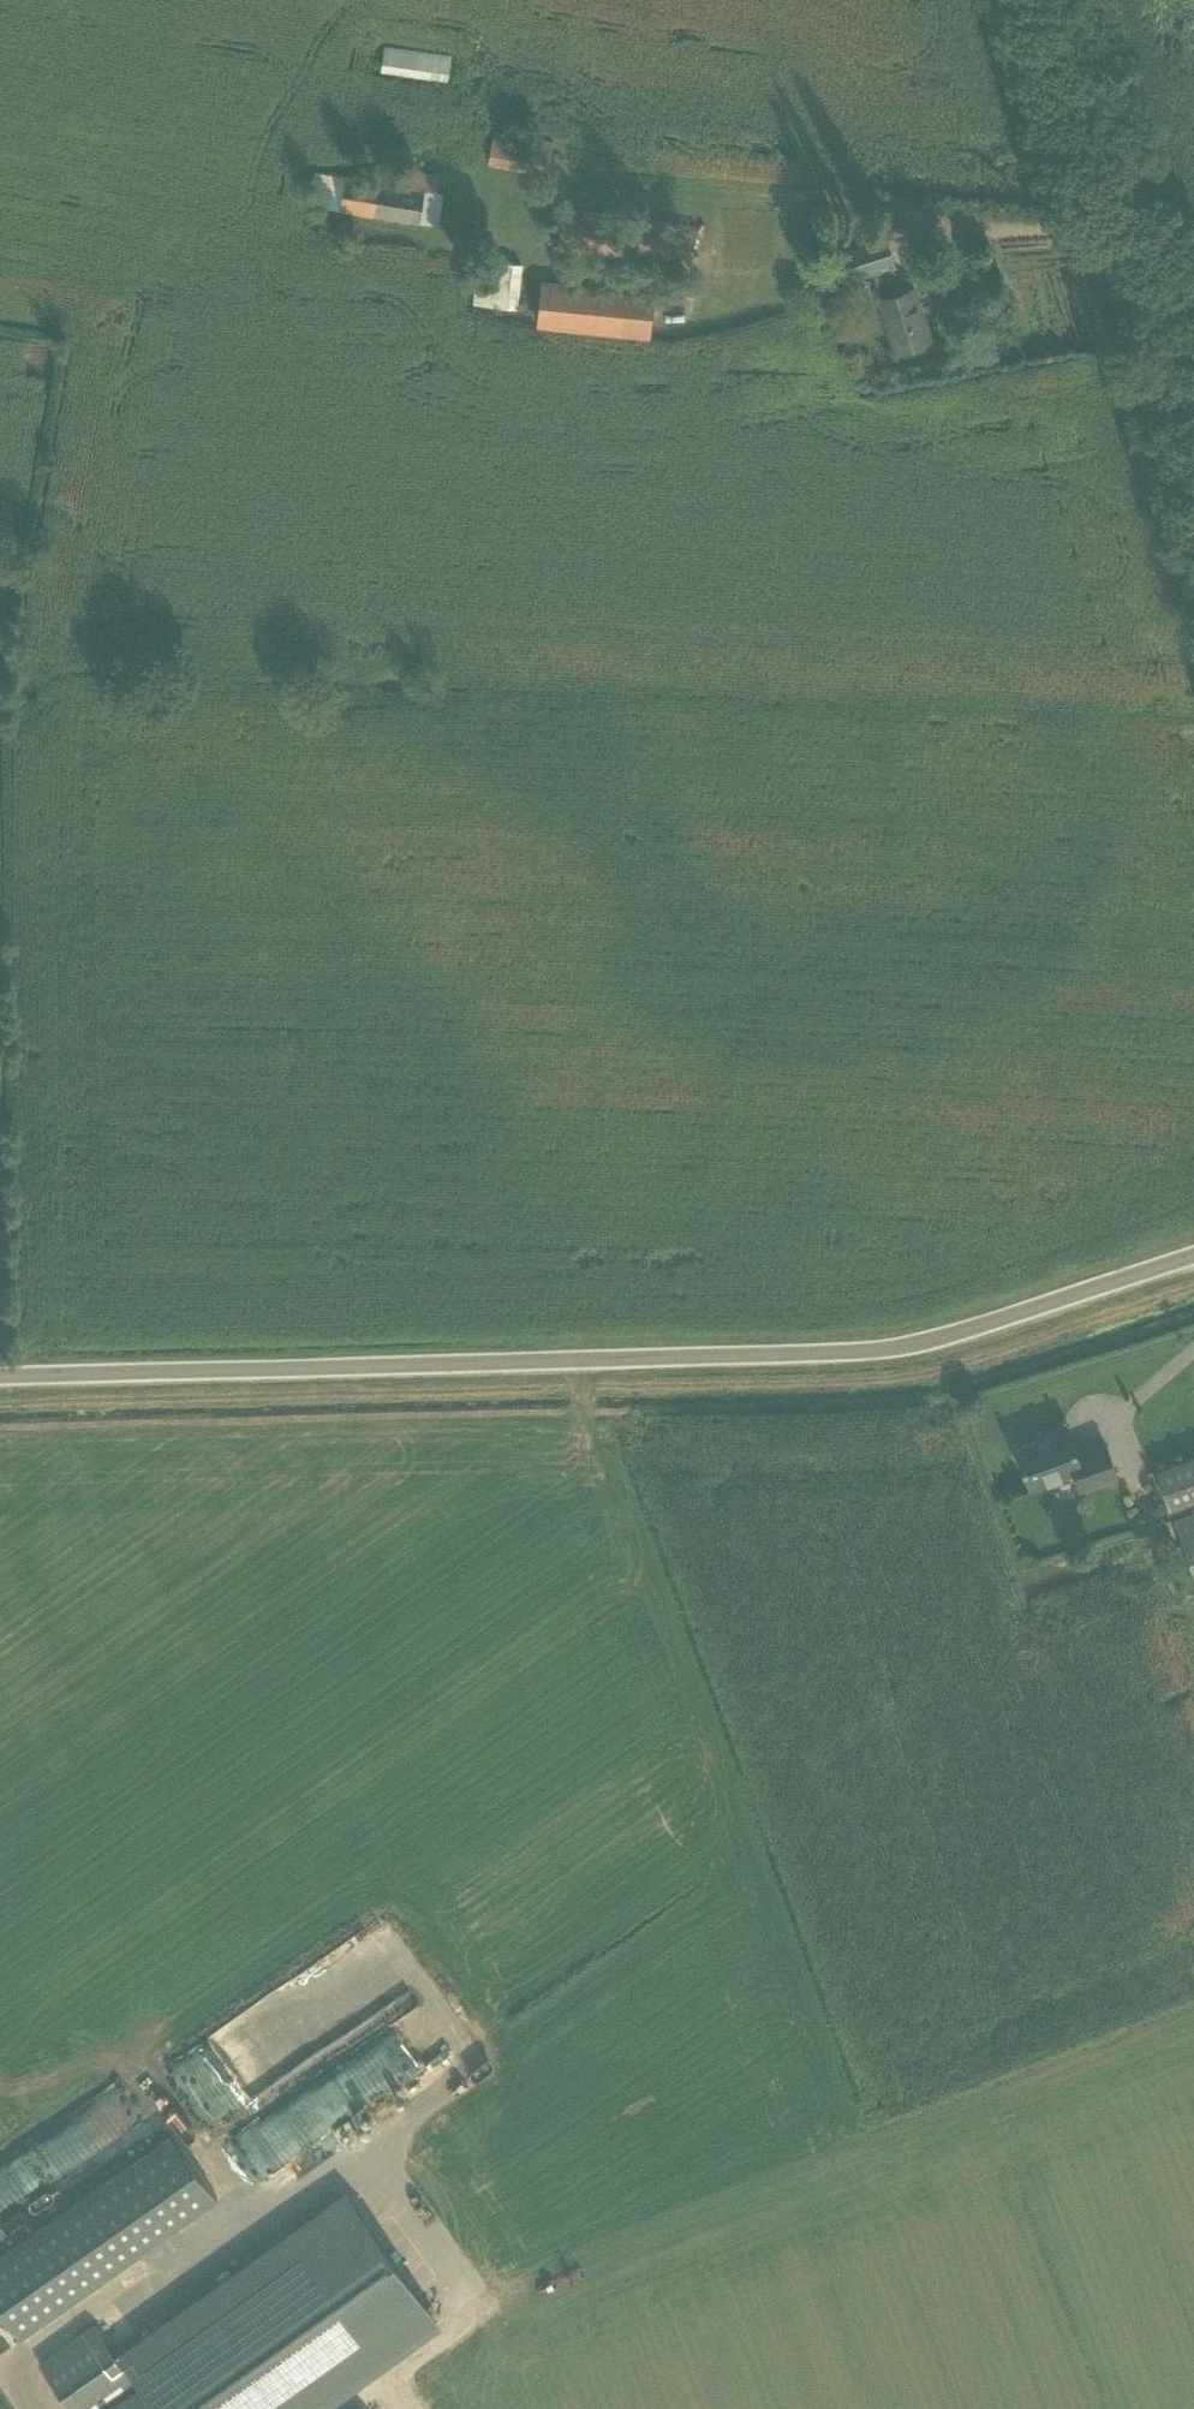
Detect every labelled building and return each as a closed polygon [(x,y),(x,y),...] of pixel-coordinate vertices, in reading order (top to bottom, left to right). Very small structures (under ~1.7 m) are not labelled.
[(382,72),(449,82),(452,59),(386,49),(382,72)] [(489,163),(549,174),(555,141),(495,130),(489,163)] [(313,206),(441,224),(445,194),(440,193),(443,176),(384,168),(382,183),(317,174),(313,206)] [(560,247),(693,267),(698,228),(566,208),(560,247)] [(875,273),(896,349),(930,338),(914,288),(901,292),(893,267),(895,266),(886,236),(840,251),(848,281),(875,273)] [(541,326),(651,336),(655,296),(545,286),(541,326)] [(1016,1448),(1031,1489),(1074,1473),(1080,1489),(1117,1475),(1106,1444),(1078,1454),(1067,1425),(1048,1432),(1049,1436),(1016,1448)] [(1170,1509),(1193,1501),(1193,1455),(1156,1469),(1170,1509)] [(1193,1574),(1193,1514),(1175,1521),(1193,1574)] [(390,2042),(301,2090),(321,2126),(409,2078),(390,2042)] [(0,2254),(0,2309),(20,2338),(153,2244),(106,2179),(0,2254)] [(38,2365),(71,2408),(326,2408),(442,2326),(345,2190),(114,2355),(93,2324),(38,2365)]
